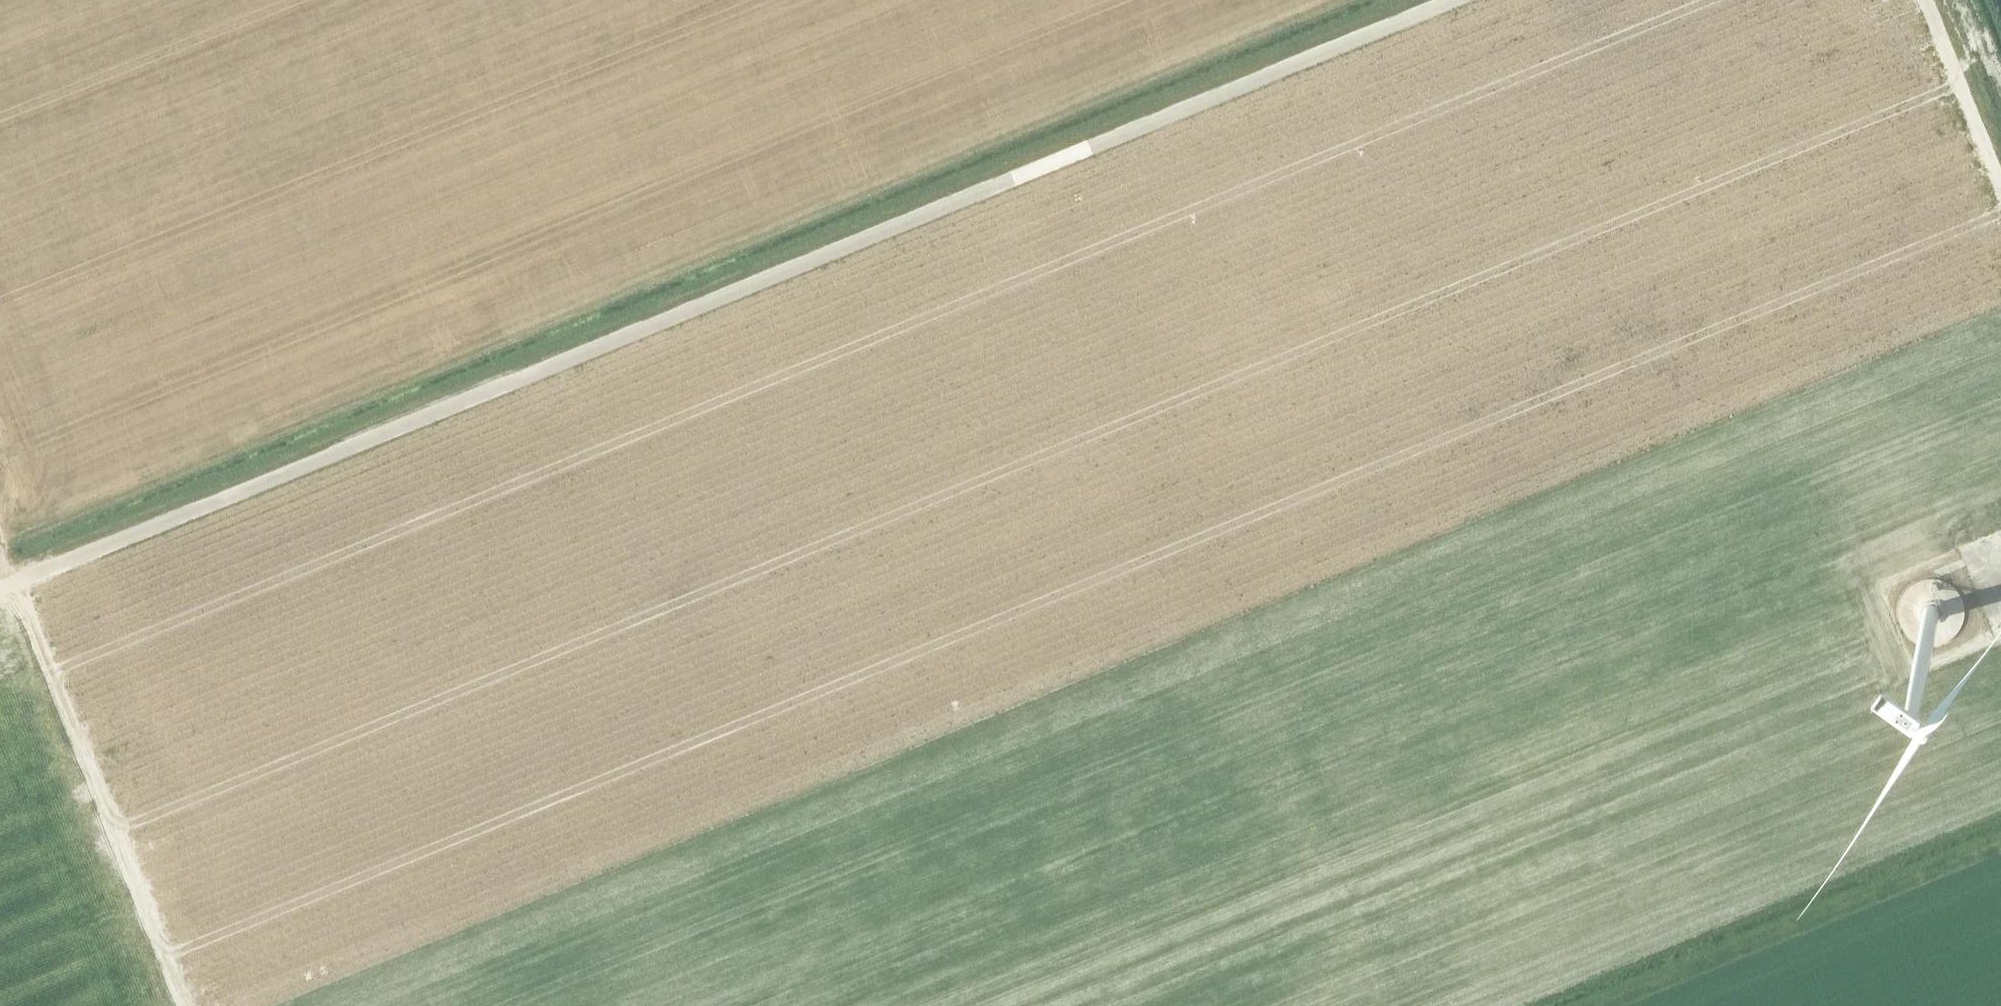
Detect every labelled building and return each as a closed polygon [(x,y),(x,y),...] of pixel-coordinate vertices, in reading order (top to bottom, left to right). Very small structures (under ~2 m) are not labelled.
[(1919,610),(1919,611),(1919,612),(1919,613),(1919,614),(1920,615),(1920,616),(1921,617),(1921,618),(1922,619),(1923,620),(1924,621),(1925,621),(1926,622),(1927,622),(1928,623),(1929,623),(1930,623),(1931,623),(1932,623),(1933,623),(1934,623),(1935,622),(1936,622),(1937,621),(1938,621),(1939,620),(1939,619),(1940,619),(1941,618),(1941,617),(1942,616),(1942,615),(1943,614),(1943,613),(1943,612),(1943,611),(1943,610),(1943,609),(1943,608),(1942,607),(1942,606),(1941,605),(1941,604),(1940,603),(1939,603),(1939,602),(1938,601),(1937,601),(1936,600),(1935,600),(1934,599),(1933,599),(1932,599),(1931,599),(1930,599),(1929,599),(1928,599),(1927,600),(1926,600),(1925,601),(1924,601),(1923,602),(1923,603),(1922,603),(1921,604),(1921,605),(1920,606),(1920,607),(1919,608),(1919,609),(1919,610)]
